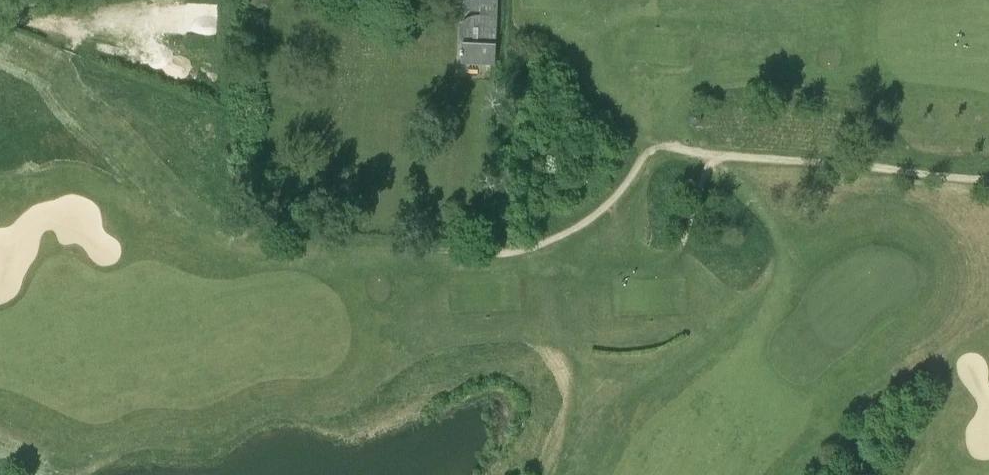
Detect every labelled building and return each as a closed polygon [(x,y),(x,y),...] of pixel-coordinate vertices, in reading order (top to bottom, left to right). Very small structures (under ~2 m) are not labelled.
[(460,53),(460,54),(462,54),(461,62),(495,63),(498,0),(464,0),(464,8),(481,9),(480,15),(476,15),(472,17),(467,21),(463,26),(460,30),(458,53),(460,53)]
